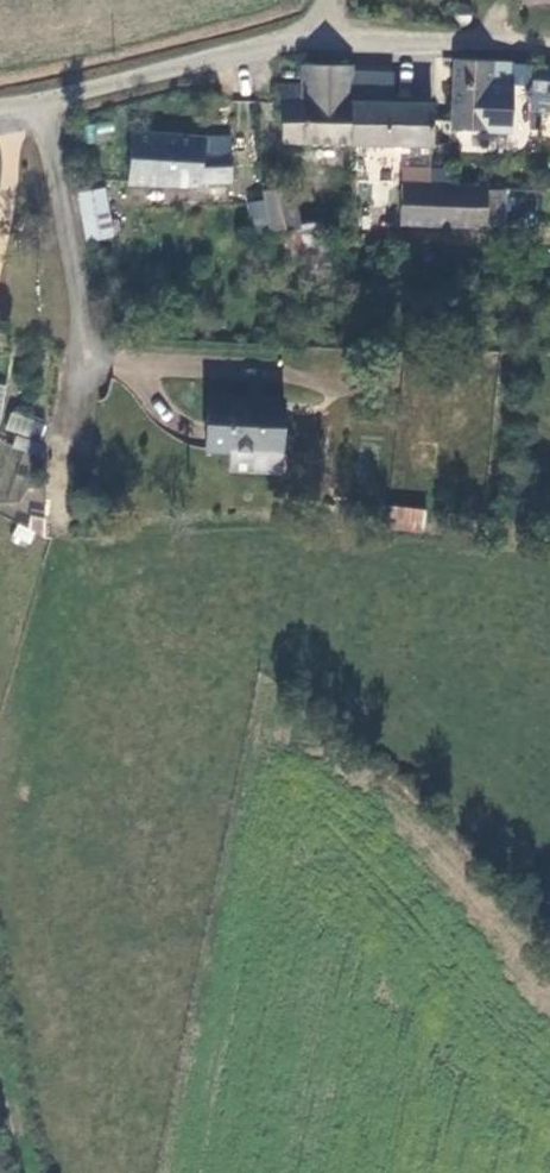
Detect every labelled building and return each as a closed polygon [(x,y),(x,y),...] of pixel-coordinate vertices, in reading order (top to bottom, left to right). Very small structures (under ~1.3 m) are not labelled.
[(470,22),(470,9),(465,4),(456,4),(451,8),(450,19),(454,24),(466,25),(470,22)] [(526,76),(526,62),(453,59),(450,128),(490,129),(491,99),(502,100),(512,100),(513,76),(526,76)] [(279,144),(352,145),(353,70),(353,65),(300,65),(300,85),(280,84),(279,144)] [(352,145),(431,145),(431,99),(392,99),(392,71),(353,70),(352,145)] [(531,78),(530,114),(549,115),(549,78),(531,78)] [(501,130),(502,100),(491,99),(490,129),(501,130)] [(125,186),(200,189),(200,182),(231,183),(233,134),(127,129),(125,186)] [(402,167),(402,184),(428,184),(428,168),(402,167)] [(292,184),(260,190),(262,200),(267,224),(268,232),(300,226),(292,184)] [(428,184),(402,184),(401,225),(456,227),(456,230),(486,231),(486,224),(487,190),(488,187),(428,184)] [(114,235),(104,185),(77,190),(86,240),(114,235)] [(380,186),(364,186),(364,200),(380,199),(380,186)] [(504,225),(506,191),(487,190),(486,224),(504,225)] [(381,213),(380,199),(364,200),(364,214),(381,213)] [(250,227),(267,224),(262,200),(246,203),(250,227)] [(206,385),(205,437),(231,437),(230,457),(280,459),(281,439),(280,388),(206,385)] [(11,411),(4,428),(30,438),(37,422),(11,411)] [(414,494),(390,491),(389,510),(413,513),(414,494)]
